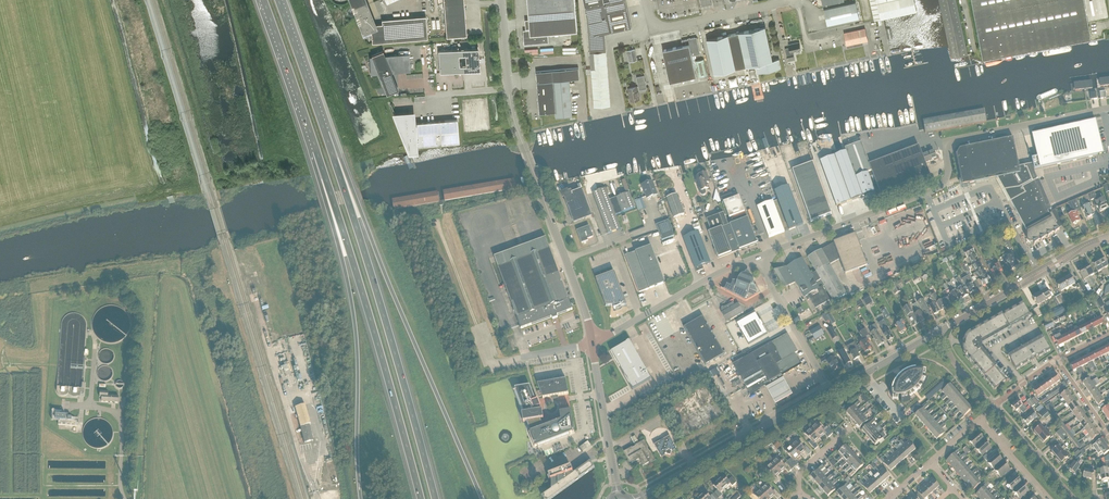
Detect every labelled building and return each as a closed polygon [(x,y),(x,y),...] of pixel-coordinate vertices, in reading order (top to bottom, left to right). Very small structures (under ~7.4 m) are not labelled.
[(354,6),(353,7),(352,5),(360,27),(365,40),(366,39),(364,36),(371,33),(372,43),(428,38),(426,16),(382,20),(382,24),(375,24),(366,0),(366,1),(365,2),(364,0),(352,0),(354,6)] [(549,42),(548,34),(577,32),(575,0),(527,0),(528,12),(530,29),(523,30),(524,44),(549,42)] [(606,51),(605,33),(632,28),(626,0),(620,0),(604,3),(585,7),(587,17),(590,52),(606,51)] [(875,21),(883,19),(916,11),(914,0),(870,0),(875,21)] [(983,59),(1091,39),(1084,0),(971,0),(983,59)] [(827,25),(859,18),(856,2),(824,9),(827,25)] [(445,22),(465,20),(464,5),(444,7),(445,22)] [(465,20),(445,22),(447,37),(448,37),(448,42),(459,41),(459,40),(454,41),(453,36),(467,35),(465,20)] [(772,60),(765,27),(707,39),(714,74),(755,65),(757,73),(781,68),(779,59),(772,60)] [(846,46),(867,41),(865,28),(844,33),(846,46)] [(670,82),(696,76),(692,56),(700,54),(697,37),(682,40),(683,45),(663,50),(670,82)] [(794,56),(793,51),(801,50),(799,42),(788,44),(789,48),(785,49),(787,57),(788,61),(795,60),(794,56)] [(478,48),(461,49),(462,55),(465,55),(466,65),(463,65),(463,71),(480,70),(480,72),(479,59),(481,59),(481,58),(479,58),(478,45),(478,48)] [(459,66),(459,55),(462,55),(461,49),(458,49),(458,47),(458,49),(438,51),(440,73),(460,71),(460,74),(460,71),(463,71),(463,65),(459,66)] [(630,61),(636,60),(634,49),(628,51),(630,61)] [(385,57),(383,51),(371,55),(372,58),(370,58),(371,74),(378,73),(386,94),(398,90),(391,72),(410,71),(408,55),(385,57)] [(594,106),(610,105),(606,51),(590,52),(594,106)] [(704,59),(695,61),(699,77),(707,75),(704,59)] [(572,116),(569,81),(580,80),(579,69),(536,72),(540,113),(556,112),(556,117),(572,116)] [(639,88),(646,87),(644,76),(637,77),(639,88)] [(733,87),(744,86),(743,77),(732,78),(733,87)] [(1099,80),(1100,87),(1108,86),(1108,79),(1099,80)] [(1074,91),(1092,89),(1091,81),(1073,83),(1074,91)] [(631,101),(640,99),(637,86),(628,88),(631,101)] [(459,142),(457,119),(417,123),(417,125),(413,125),(413,117),(410,117),(410,114),(396,115),(391,103),(390,104),(408,148),(415,147),(415,145),(418,144),(418,146),(459,142)] [(983,109),(923,120),(924,129),(925,132),(925,133),(928,133),(928,135),(933,134),(933,132),(936,131),(986,122),(984,110),(983,109)] [(1032,161),(1034,170),(1043,168),(1103,154),(1100,141),(1095,120),(1083,122),(1073,124),(1039,132),(1032,134),(1038,160),(1032,161)] [(956,155),(962,185),(972,183),(997,178),(1026,230),(1029,229),(1046,220),(1043,214),(1047,211),(1051,209),(1038,179),(1035,180),(1028,165),(1020,167),(1019,167),(1013,138),(968,147),(965,148),(960,149),(958,151),(956,155)] [(869,172),(871,176),(873,176),(881,196),(930,178),(925,163),(934,160),(934,161),(938,159),(936,155),(935,156),(934,151),(922,155),(919,149),(918,150),(917,148),(889,158),(870,165),(861,142),(851,146),(850,143),(843,145),(846,152),(855,177),(869,172)] [(869,177),(871,176),(869,172),(855,177),(846,152),(835,156),(820,161),(836,206),(868,195),(871,202),(877,199),(869,177)] [(408,155),(403,156),(409,170),(413,168),(408,155)] [(811,222),(831,214),(813,163),(792,170),(811,222)] [(703,195),(704,195),(705,195),(705,194),(706,193),(706,192),(705,190),(709,188),(708,184),(710,183),(706,172),(700,174),(699,175),(698,175),(697,176),(696,177),(696,179),(696,180),(699,187),(698,187),(700,194),(701,195),(702,195),(703,195)] [(514,179),(442,191),(443,200),(444,201),(516,189),(514,179)] [(647,183),(647,184),(645,184),(645,185),(642,187),(647,199),(650,198),(651,198),(650,196),(651,195),(652,196),(656,194),(652,182),(647,184),(647,183)] [(774,192),(786,223),(789,230),(795,228),(794,226),(796,225),(797,227),(803,225),(788,186),(774,192)] [(609,200),(605,188),(593,193),(608,234),(620,229),(615,215),(635,208),(629,193),(609,200)] [(571,191),(562,194),(572,220),(590,213),(582,189),(572,193),(571,191)] [(437,192),(392,200),(393,210),(438,202),(437,192)] [(673,218),(684,215),(677,194),(666,198),(673,218)] [(729,218),(745,212),(739,196),(723,202),(729,218)] [(643,198),(635,200),(639,210),(646,208),(643,198)] [(1108,208),(1104,198),(1099,200),(1098,199),(1094,201),(1099,212),(1108,208)] [(1075,225),(1076,224),(1077,223),(1080,221),(1077,215),(1078,215),(1076,212),(1081,210),(1076,200),(1068,204),(1073,213),(1068,215),(1073,225),(1074,224),(1075,225)] [(769,238),(784,232),(773,201),(757,207),(769,238)] [(1090,204),(1087,205),(1081,207),(1083,211),(1084,211),(1087,218),(1094,215),(1090,208),(1092,207),(1090,204)] [(1027,239),(1027,240),(1027,241),(1028,241),(1028,242),(1029,242),(1029,243),(1030,243),(1031,243),(1032,243),(1034,245),(1034,246),(1052,236),(1055,234),(1059,230),(1058,229),(1063,226),(1055,209),(1052,211),(1053,213),(1049,215),(1047,211),(1043,214),(1046,220),(1029,229),(1029,231),(1027,232),(1027,235),(1027,239)] [(717,216),(707,220),(711,232),(708,233),(716,253),(718,258),(719,258),(731,253),(730,251),(739,248),(739,250),(757,243),(755,237),(748,218),(729,225),(728,225),(723,213),(719,215),(717,215),(717,216)] [(662,241),(674,236),(669,220),(656,225),(662,241)] [(698,231),(699,233),(702,232),(698,223),(692,226),(695,232),(698,231)] [(581,244),(588,241),(587,239),(593,237),(589,226),(577,231),(581,244)] [(703,268),(702,266),(710,262),(698,232),(683,238),(695,268),(697,272),(702,270),(703,268)] [(787,267),(788,270),(804,298),(805,297),(807,300),(810,299),(815,309),(830,301),(822,287),(824,286),(833,303),(847,295),(829,265),(839,259),(845,274),(867,266),(863,254),(862,254),(857,239),(855,234),(833,243),(821,250),(808,258),(816,272),(811,275),(802,259),(787,267)] [(567,312),(572,310),(549,248),(545,238),(494,257),(521,329),(531,325),(551,318),(552,320),(558,318),(557,316),(567,312)] [(1009,250),(1014,248),(1009,239),(1005,241),(1009,250)] [(926,247),(929,256),(939,253),(936,244),(926,247)] [(651,246),(625,256),(639,293),(665,283),(657,262),(656,259),(651,246)] [(967,258),(968,258),(974,254),(971,248),(963,253),(967,258)] [(972,265),(978,262),(974,254),(968,258),(972,265)] [(1019,266),(1015,259),(1016,258),(1014,254),(1003,260),(1005,264),(1006,264),(1010,271),(1019,266)] [(1105,275),(1107,274),(1104,269),(1108,267),(1102,257),(1097,260),(1105,275)] [(1097,260),(1092,263),(1097,273),(1101,271),(1103,276),(1105,275),(1097,260)] [(976,273),(983,269),(978,262),(972,265),(976,273)] [(1003,271),(998,263),(994,265),(994,266),(992,267),(991,264),(988,266),(995,279),(999,277),(1001,276),(1000,273),(1003,271)] [(1083,268),(1092,285),(1095,283),(1091,277),(1094,275),(1088,266),(1083,268)] [(788,270),(787,267),(786,267),(779,269),(778,270),(777,272),(784,285),(787,283),(789,286),(788,286),(789,286),(795,283),(788,271),(788,270)] [(922,268),(918,271),(922,278),(926,275),(922,268)] [(1090,286),(1092,285),(1083,268),(1078,271),(1083,281),(1086,279),(1090,286)] [(980,280),(987,276),(983,269),(976,273),(980,280)] [(614,308),(619,306),(627,306),(614,272),(596,279),(606,306),(614,306),(614,308)] [(915,274),(910,276),(913,282),(916,280),(918,279),(915,274)] [(751,277),(748,275),(746,275),(743,275),(741,276),(740,282),(732,281),(731,286),(726,285),(724,289),(721,288),(720,288),(744,301),(746,301),(747,300),(760,293),(757,286),(756,286),(756,285),(751,285),(752,279),(751,277)] [(965,286),(968,290),(970,294),(975,291),(971,283),(973,282),(969,275),(961,280),(965,286)] [(987,276),(980,280),(979,280),(983,287),(990,282),(987,276)] [(1068,288),(1072,286),(1072,288),(1074,288),(1076,287),(1077,289),(1079,288),(1077,285),(1075,286),(1070,276),(1063,280),(1068,288)] [(956,291),(958,296),(960,294),(962,298),(968,295),(963,287),(964,286),(959,278),(955,280),(960,288),(957,290),(958,290),(956,291)] [(1068,288),(1063,280),(1056,284),(1061,292),(1068,288)] [(895,282),(890,285),(895,294),(900,292),(895,282)] [(960,299),(958,296),(956,291),(950,282),(948,284),(953,293),(950,294),(955,303),(960,299)] [(1039,293),(1044,302),(1051,298),(1046,289),(1039,293)] [(947,307),(952,304),(948,296),(945,291),(942,292),(945,298),(943,299),(947,307)] [(935,293),(931,295),(933,298),(940,311),(946,308),(941,300),(939,301),(935,293)] [(1032,297),(1037,306),(1044,302),(1039,293),(1032,297)] [(929,294),(927,296),(932,305),(929,306),(930,309),(934,315),(939,312),(929,294)] [(1057,296),(1062,304),(1062,303),(1065,308),(1067,307),(1064,302),(1060,295),(1057,296)] [(868,296),(861,300),(865,306),(871,302),(868,296)] [(1051,300),(1055,307),(1062,304),(1057,296),(1051,300)] [(926,319),(932,316),(928,310),(926,306),(922,299),(917,303),(926,319)] [(1030,315),(1022,302),(1018,305),(1019,306),(1016,308),(1015,306),(1011,309),(1012,310),(1009,312),(1008,310),(1004,313),(1005,314),(1002,316),(1001,314),(997,317),(998,319),(995,320),(994,318),(990,321),(991,323),(988,324),(987,322),(983,325),(984,327),(981,328),(980,327),(974,330),(975,331),(971,334),(970,332),(968,334),(966,336),(964,338),(963,341),(965,341),(965,346),(963,346),(962,349),(963,351),(964,354),(965,356),(967,355),(970,359),(969,360),(973,365),(975,364),(977,366),(975,367),(978,371),(980,370),(982,372),(980,374),(984,378),(985,376),(987,379),(986,380),(989,384),(990,383),(992,385),(991,386),(994,390),(1005,381),(977,347),(977,345),(1030,315)] [(734,305),(733,303),(725,307),(723,307),(723,308),(723,312),(721,313),(727,322),(743,313),(738,304),(734,305)] [(925,320),(916,303),(913,305),(916,311),(917,310),(918,312),(915,314),(919,323),(925,320)] [(844,307),(837,311),(838,314),(845,310),(852,307),(850,304),(844,307)] [(907,309),(903,311),(912,327),(918,324),(908,306),(906,307),(907,309)] [(1063,307),(1052,313),(1055,318),(1065,312),(1063,307)] [(886,319),(889,317),(884,308),(880,310),(886,319)] [(755,313),(736,324),(748,345),(767,334),(764,328),(763,326),(760,321),(755,313)] [(832,325),(836,323),(830,313),(826,316),(832,325)] [(1094,317),(1093,317),(1095,320),(1098,326),(1104,323),(1101,317),(1097,319),(1096,316),(1094,317)] [(705,365),(724,355),(703,317),(684,328),(705,365)] [(902,321),(900,317),(896,319),(899,323),(895,326),(900,334),(902,334),(904,333),(904,332),(904,331),(906,330),(903,325),(904,325),(902,321)] [(884,320),(878,323),(883,331),(882,331),(887,341),(889,340),(893,338),(887,328),(888,328),(884,320)] [(1092,329),(1098,326),(1095,320),(1089,323),(1092,329)] [(1081,335),(1087,332),(1084,326),(1082,323),(1080,324),(1081,327),(1078,329),(1081,335)] [(1087,332),(1092,329),(1089,323),(1084,326),(1087,332)] [(878,330),(875,325),(875,324),(868,329),(878,347),(884,343),(876,331),(878,330)] [(815,340),(824,335),(819,326),(810,332),(815,340)] [(832,340),(833,339),(837,337),(831,328),(827,330),(832,340)] [(1081,335),(1078,329),(1074,331),(1073,328),(1071,329),(1072,332),(1075,338),(1081,335)] [(1070,333),(1067,335),(1070,341),(1075,338),(1072,332),(1071,329),(1068,330),(1070,333)] [(865,353),(866,353),(868,352),(869,351),(871,349),(868,344),(869,344),(867,339),(870,337),(865,330),(860,333),(861,335),(861,336),(862,339),(858,342),(860,344),(857,346),(860,351),(863,350),(865,353)] [(1056,333),(1057,336),(1054,337),(1055,340),(1055,341),(1058,347),(1064,344),(1059,335),(1058,332),(1056,333)] [(1064,344),(1070,341),(1067,335),(1063,336),(1062,333),(1059,335),(1064,344)] [(750,395),(801,366),(794,354),(797,352),(787,334),(733,365),(750,395)] [(1050,351),(1043,338),(1029,346),(1028,344),(1022,348),(1023,349),(1009,357),(1016,370),(1020,367),(1019,366),(1022,364),(1023,366),(1027,364),(1027,362),(1038,355),(1039,357),(1043,355),(1042,353),(1045,351),(1046,353),(1050,351)] [(651,379),(630,341),(611,352),(632,390),(651,379)] [(854,360),(859,357),(857,354),(860,352),(854,343),(849,346),(853,352),(850,354),(854,360)] [(1098,351),(1101,357),(1107,354),(1104,348),(1098,351)] [(845,366),(851,362),(843,350),(838,353),(845,366)] [(1101,357),(1098,351),(1093,354),(1096,360),(1099,358),(1100,361),(1103,360),(1101,357)] [(833,372),(840,368),(834,357),(835,357),(833,353),(827,357),(829,360),(827,361),(833,372)] [(1094,364),(1092,361),(1096,360),(1093,354),(1087,357),(1091,366),(1094,364)] [(1091,366),(1087,357),(1081,359),(1084,366),(1088,364),(1089,367),(1091,366)] [(1084,366),(1081,359),(1076,362),(1080,371),(1082,370),(1081,367),(1084,366)] [(1080,371),(1076,362),(1070,365),(1073,371),(1076,370),(1078,373),(1080,371)] [(716,368),(710,372),(713,376),(714,378),(720,374),(719,373),(716,368)] [(891,390),(892,390),(891,397),(895,398),(897,398),(899,398),(900,397),(901,402),(900,402),(900,403),(901,403),(903,402),(905,402),(906,401),(908,401),(910,400),(908,395),(909,395),(911,394),(912,393),(913,392),(914,391),(916,390),(917,389),(918,387),(919,386),(919,385),(923,388),(923,389),(924,387),(925,385),(926,384),(926,382),(927,380),(927,379),(927,380),(922,378),(922,376),(923,373),(923,370),(916,369),(916,368),(915,368),(916,371),(915,371),(914,371),(912,371),(910,372),(909,372),(907,373),(906,374),(905,375),(903,375),(902,376),(901,377),(900,378),(899,380),(898,381),(897,382),(896,384),(895,385),(895,386),(894,388),(894,389),(893,390),(891,390)] [(1049,378),(1054,385),(1060,381),(1055,374),(1049,378)] [(783,378),(765,387),(776,406),(793,396),(783,378)] [(1051,387),(1054,385),(1049,378),(1044,382),(1049,389),(1050,391),(1052,389),(1051,387)] [(1082,383),(1086,389),(1095,383),(1093,381),(1090,382),(1088,379),(1082,383)] [(543,398),(568,394),(566,380),(537,384),(543,398)] [(1043,393),(1049,389),(1044,382),(1038,386),(1043,393)] [(1095,383),(1086,389),(1090,395),(1096,391),(1094,387),(1096,386),(1095,383)] [(946,397),(954,390),(950,385),(942,392),(945,395),(941,399),(943,401),(947,397),(946,397)] [(539,411),(529,386),(522,387),(515,388),(524,414),(522,414),(523,423),(525,423),(528,422),(540,420),(543,420),(542,411),(539,411)] [(1039,395),(1043,393),(1038,386),(1033,390),(1038,398),(1040,397),(1039,395)] [(946,397),(947,397),(949,400),(945,404),(947,406),(951,402),(959,395),(954,390),(946,397)] [(117,403),(118,396),(107,395),(107,392),(99,391),(99,397),(101,397),(101,402),(117,403)] [(1064,402),(1071,397),(1067,391),(1060,396),(1064,402)] [(1094,400),(1100,396),(1096,391),(1090,395),(1094,400)] [(948,410),(949,412),(955,407),(955,406),(963,399),(959,395),(951,402),(954,405),(948,410)] [(1094,400),(1098,406),(1104,402),(1100,396),(1094,400)] [(1075,402),(1071,397),(1064,402),(1062,403),(1063,406),(1066,404),(1068,407),(1075,402)] [(955,406),(955,407),(958,410),(954,414),(955,416),(960,412),(959,411),(967,404),(963,399),(955,406)] [(1030,399),(1026,402),(1027,403),(1031,408),(1035,405),(1030,399)] [(1024,406),(1023,405),(1022,406),(1018,401),(1011,407),(1015,412),(1019,409),(1023,413),(1025,411),(1027,413),(1029,411),(1024,406)] [(859,411),(858,410),(856,408),(860,404),(858,402),(854,406),(846,413),(851,418),(859,411)] [(1072,413),(1079,408),(1075,402),(1068,407),(1072,413)] [(927,413),(924,410),(928,406),(927,404),(922,408),(923,408),(915,415),(919,420),(927,413)] [(972,409),(967,404),(959,411),(960,412),(962,415),(958,418),(960,421),(964,417),(964,416),(972,409)] [(304,443),(313,440),(309,425),(310,424),(305,405),(294,408),(300,427),(304,443)] [(1044,408),(1041,405),(1036,410),(1038,412),(1039,413),(1038,414),(1042,418),(1043,417),(1048,413),(1044,408)] [(863,416),(863,415),(860,413),(864,409),(862,407),(858,410),(859,411),(851,418),(855,423),(863,416)] [(1076,418),(1083,413),(1079,408),(1072,413),(1076,418)] [(932,418),(931,418),(929,415),(933,411),(931,409),(927,413),(919,420),(923,425),(932,418)] [(543,428),(540,420),(528,422),(532,433),(529,434),(534,447),(572,433),(571,432),(574,431),(571,411),(559,413),(561,422),(543,428)] [(891,418),(897,424),(905,417),(899,411),(891,418)] [(855,423),(859,428),(867,421),(864,417),(869,414),(867,412),(863,415),(863,416),(855,423)] [(1033,420),(1032,418),(1035,415),(1033,413),(1029,415),(1023,420),(1027,425),(1033,420)] [(1080,424),(1087,419),(1083,413),(1076,418),(1078,421),(1080,424)] [(78,426),(78,418),(65,417),(65,416),(52,414),(51,421),(58,421),(58,425),(78,426)] [(936,423),(935,423),(933,420),(937,416),(935,414),(931,418),(932,418),(923,425),(928,430),(936,423)] [(874,428),(871,425),(875,421),(873,419),(869,423),(869,424),(862,430),(866,435),(874,428)] [(940,428),(940,427),(937,425),(941,421),(939,419),(935,423),(936,423),(928,430),(932,435),(940,428)] [(1084,429),(1091,424),(1087,419),(1080,424),(1084,429)] [(811,429),(819,439),(824,434),(828,438),(833,434),(827,427),(822,431),(816,424),(811,429)] [(878,433),(875,430),(880,426),(878,424),(874,428),(866,435),(870,440),(878,433)] [(932,435),(936,440),(944,433),(941,430),(946,426),(944,424),(940,427),(940,428),(932,435)] [(1094,430),(1091,424),(1084,429),(1081,431),(1085,437),(1086,437),(1088,435),(1094,430)] [(1034,433),(1038,438),(1048,429),(1046,426),(1043,429),(1040,426),(1038,428),(1034,432),(1034,433)] [(814,443),(819,439),(811,429),(805,434),(811,441),(809,443),(815,450),(818,447),(814,443)] [(878,433),(870,440),(875,445),(883,438),(880,435),(884,431),(882,429),(878,433)] [(1044,443),(1049,437),(1050,439),(1053,437),(1049,432),(1050,431),(1048,429),(1038,438),(1042,443),(1043,442),(1044,443)] [(1098,436),(1094,430),(1088,435),(1086,437),(1085,437),(1083,438),(1085,441),(1089,437),(1092,441),(1098,436)] [(975,449),(984,441),(977,433),(968,441),(975,449)] [(1064,433),(1059,437),(1063,442),(1068,438),(1064,433)] [(670,455),(670,454),(669,453),(670,451),(676,448),(669,436),(654,445),(660,457),(666,454),(670,455)] [(1092,446),(1096,452),(1105,445),(1101,440),(1095,444),(1096,444),(1092,446)] [(580,447),(583,452),(591,446),(588,441),(580,447)] [(791,446),(800,456),(804,451),(808,456),(811,453),(805,446),(803,448),(797,441),(791,446)] [(899,442),(903,447),(903,446),(910,454),(915,450),(908,442),(905,445),(901,441),(899,442)] [(975,449),(982,456),(991,449),(984,441),(975,449)] [(642,467),(654,460),(644,442),(625,452),(632,464),(636,462),(638,464),(640,463),(642,467)] [(903,446),(903,447),(900,449),(896,445),(894,447),(898,451),(898,450),(905,459),(910,454),(903,446)] [(1051,453),(1056,458),(1066,449),(1064,447),(1062,448),(1059,445),(1052,452),(1051,453)] [(1096,452),(1098,454),(1101,452),(1104,455),(1108,451),(1105,445),(1096,452)] [(795,460),(800,456),(791,446),(785,451),(791,458),(787,462),(793,469),(798,464),(795,460)] [(842,458),(850,451),(845,446),(837,453),(841,456),(836,460),(838,462),(842,459),(842,458)] [(1068,452),(1068,451),(1069,450),(1068,448),(1066,449),(1056,458),(1060,463),(1061,462),(1061,463),(1067,458),(1068,459),(1070,457),(1066,453),(1068,452)] [(898,450),(898,451),(895,453),(891,449),(889,451),(893,455),(900,463),(905,459),(898,450)] [(846,463),(854,456),(850,451),(842,458),(842,459),(845,461),(841,465),(842,467),(847,463),(846,463)] [(946,461),(950,466),(958,459),(955,456),(959,453),(957,451),(953,454),(954,455),(946,461)] [(893,455),(890,458),(886,454),(884,455),(888,460),(888,459),(895,467),(900,463),(893,455)] [(987,462),(994,470),(1003,462),(996,454),(987,462)] [(850,468),(858,461),(854,456),(846,463),(847,463),(849,466),(845,470),(847,472),(851,468),(850,468)] [(963,464),(962,464),(960,461),(963,458),(961,456),(958,459),(950,466),(955,471),(963,464)] [(833,467),(836,464),(830,457),(827,460),(833,467)] [(793,469),(787,462),(783,465),(777,458),(771,463),(780,473),(785,469),(788,473),(793,469)] [(888,459),(888,460),(885,462),(881,458),(879,460),(883,464),(884,464),(890,472),(895,467),(888,459)] [(850,468),(851,468),(853,471),(849,475),(851,477),(855,473),(863,466),(858,461),(850,468)] [(967,469),(964,466),(967,463),(966,461),(962,464),(963,464),(955,471),(959,476),(967,469)] [(1082,463),(1079,461),(1077,462),(1076,461),(1075,463),(1074,463),(1069,470),(1074,474),(1074,473),(1077,475),(1080,471),(1077,470),(1080,467),(1079,466),(1082,463)] [(1108,461),(1105,462),(1106,466),(1102,467),(1103,470),(1099,470),(1101,481),(1103,481),(1104,482),(1107,481),(1107,480),(1108,479),(1107,469),(1108,469),(1108,467),(1108,461)] [(593,467),(591,464),(590,462),(574,474),(572,472),(573,472),(570,467),(548,475),(550,481),(551,480),(551,490),(549,492),(542,497),(543,498),(548,498),(593,467)] [(994,470),(1001,478),(1010,470),(1003,462),(994,470)] [(775,477),(780,473),(771,463),(766,468),(772,475),(770,477),(776,484),(779,481),(775,477)] [(810,477),(815,482),(823,475),(822,474),(820,471),(824,468),(822,466),(818,469),(818,470),(810,477)] [(971,474),(968,471),(972,468),(970,466),(967,469),(959,476),(963,481),(971,474)] [(877,473),(884,481),(889,477),(882,469),(879,472),(875,468),(873,469),(877,474),(877,473)] [(1090,470),(1088,469),(1087,471),(1084,471),(1083,478),(1087,479),(1088,479),(1092,480),(1093,473),(1094,470),(1090,470)] [(827,480),(827,479),(824,476),(828,472),(827,471),(826,470),(822,474),(823,475),(815,482),(819,487),(827,480)] [(976,479),(975,478),(973,476),(976,473),(974,471),(971,474),(963,481),(968,486),(976,479)] [(877,473),(877,474),(874,476),(870,472),(868,474),(872,478),(872,477),(879,486),(884,481),(877,473)] [(831,484),(828,481),(833,477),(831,475),(827,479),(827,480),(819,487),(823,492),(831,484)] [(968,486),(972,491),(980,484),(977,480),(980,478),(978,475),(975,478),(976,479),(968,486)] [(718,481),(725,489),(730,484),(732,487),(736,483),(732,478),(728,481),(723,476),(718,481)] [(872,477),(872,478),(869,481),(865,476),(863,478),(867,482),(874,490),(879,486),(872,477)] [(1013,492),(1022,484),(1015,476),(1006,484),(1013,492)] [(934,491),(937,488),(940,492),(942,490),(939,486),(939,487),(932,479),(927,483),(934,491)] [(835,480),(831,484),(823,492),(828,497),(836,490),(833,486),(837,482),(835,480)] [(720,493),(725,489),(718,481),(713,486),(717,490),(715,493),(719,497),(720,498),(722,496),(720,493)] [(867,482),(864,485),(860,481),(858,482),(862,487),(863,486),(869,494),(874,490),(867,482)] [(849,491),(848,491),(846,488),(850,484),(848,482),(844,486),(836,493),(841,498),(849,491)] [(984,485),(985,486),(983,488),(976,495),(979,498),(981,498),(988,493),(988,492),(985,490),(988,487),(988,486),(990,484),(988,482),(984,485)] [(929,495),(930,495),(932,492),(935,496),(937,494),(934,491),(927,483),(922,487),(929,495)] [(1019,498),(1021,498),(1029,492),(1022,484),(1013,492),(1019,498)] [(768,498),(770,498),(774,496),(777,498),(778,498),(781,497),(775,490),(772,492),(766,485),(760,490),(768,498)] [(853,496),(850,493),(854,489),(853,487),(848,491),(849,491),(841,498),(850,498),(853,496)] [(929,498),(932,498),(930,495),(929,495),(922,487),(917,492),(918,494),(923,498),(925,498),(927,497),(929,498)] [(760,490),(754,495),(758,498),(768,498),(760,490)] [(992,497),(989,495),(993,492),(991,490),(988,492),(988,493),(981,498),(991,498),(992,498),(992,497)]
